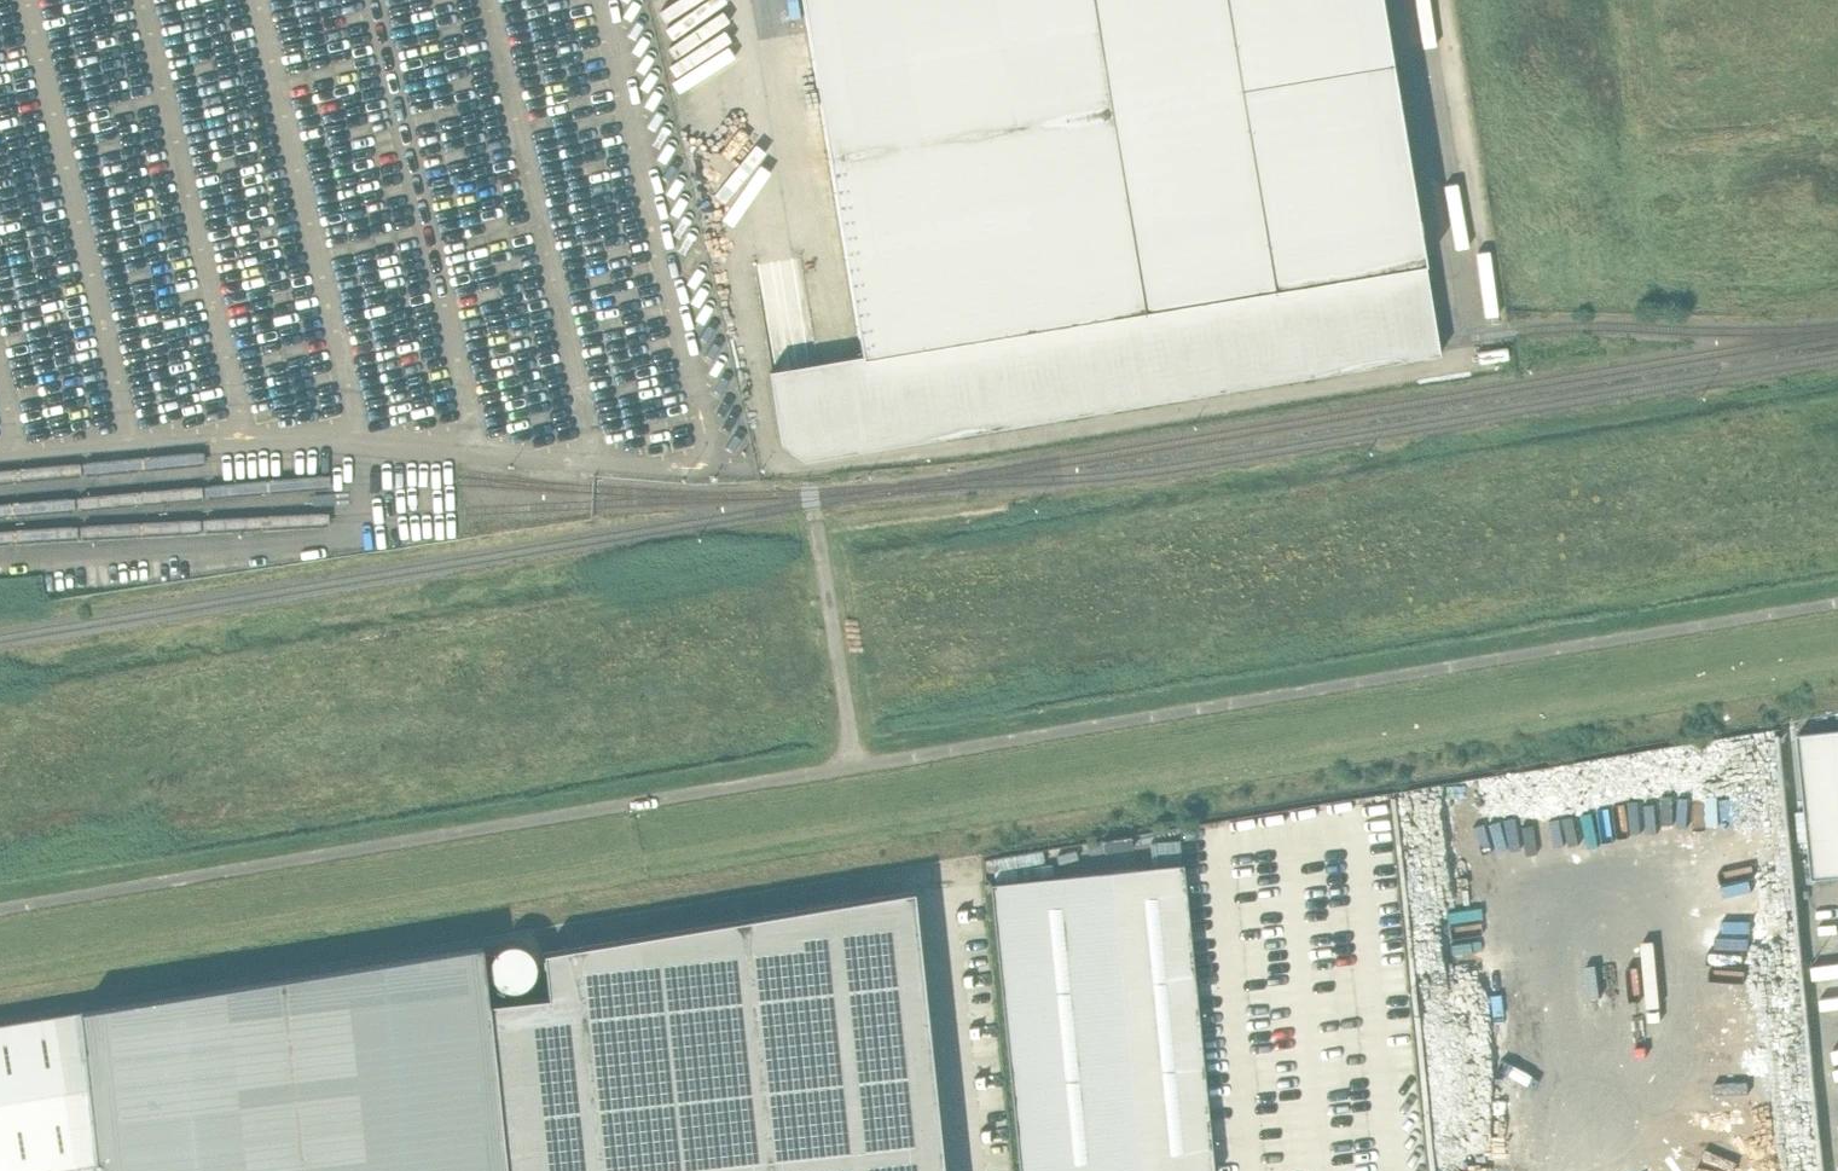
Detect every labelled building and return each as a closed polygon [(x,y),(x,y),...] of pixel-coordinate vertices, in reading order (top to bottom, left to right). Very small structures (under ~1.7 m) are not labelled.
[(1096,0),(803,0),(862,355),(1147,309),(1096,0)] [(1226,0),(1096,0),(1147,309),(1274,289),(1226,0)] [(1274,289),(1425,264),(1381,0),(1226,0),(1274,289)] [(1274,289),(1147,309),(862,355),(770,370),(782,444),(806,459),(1440,354),(1425,264),(1274,289)] [(1837,876),(1837,730),(1798,734),(1813,879),(1837,876)] [(990,883),(1020,1170),(1214,1170),(1183,864),(990,883)] [(489,1003),(507,1170),(945,1170),(915,890),(544,952),(548,997),(489,1003)] [(82,1011),(96,1170),(507,1170),(489,1003),(483,946),(83,1011),(82,1009),(81,1009),(82,1011)] [(82,1011),(0,1025),(0,1170),(96,1170),(82,1011)]
